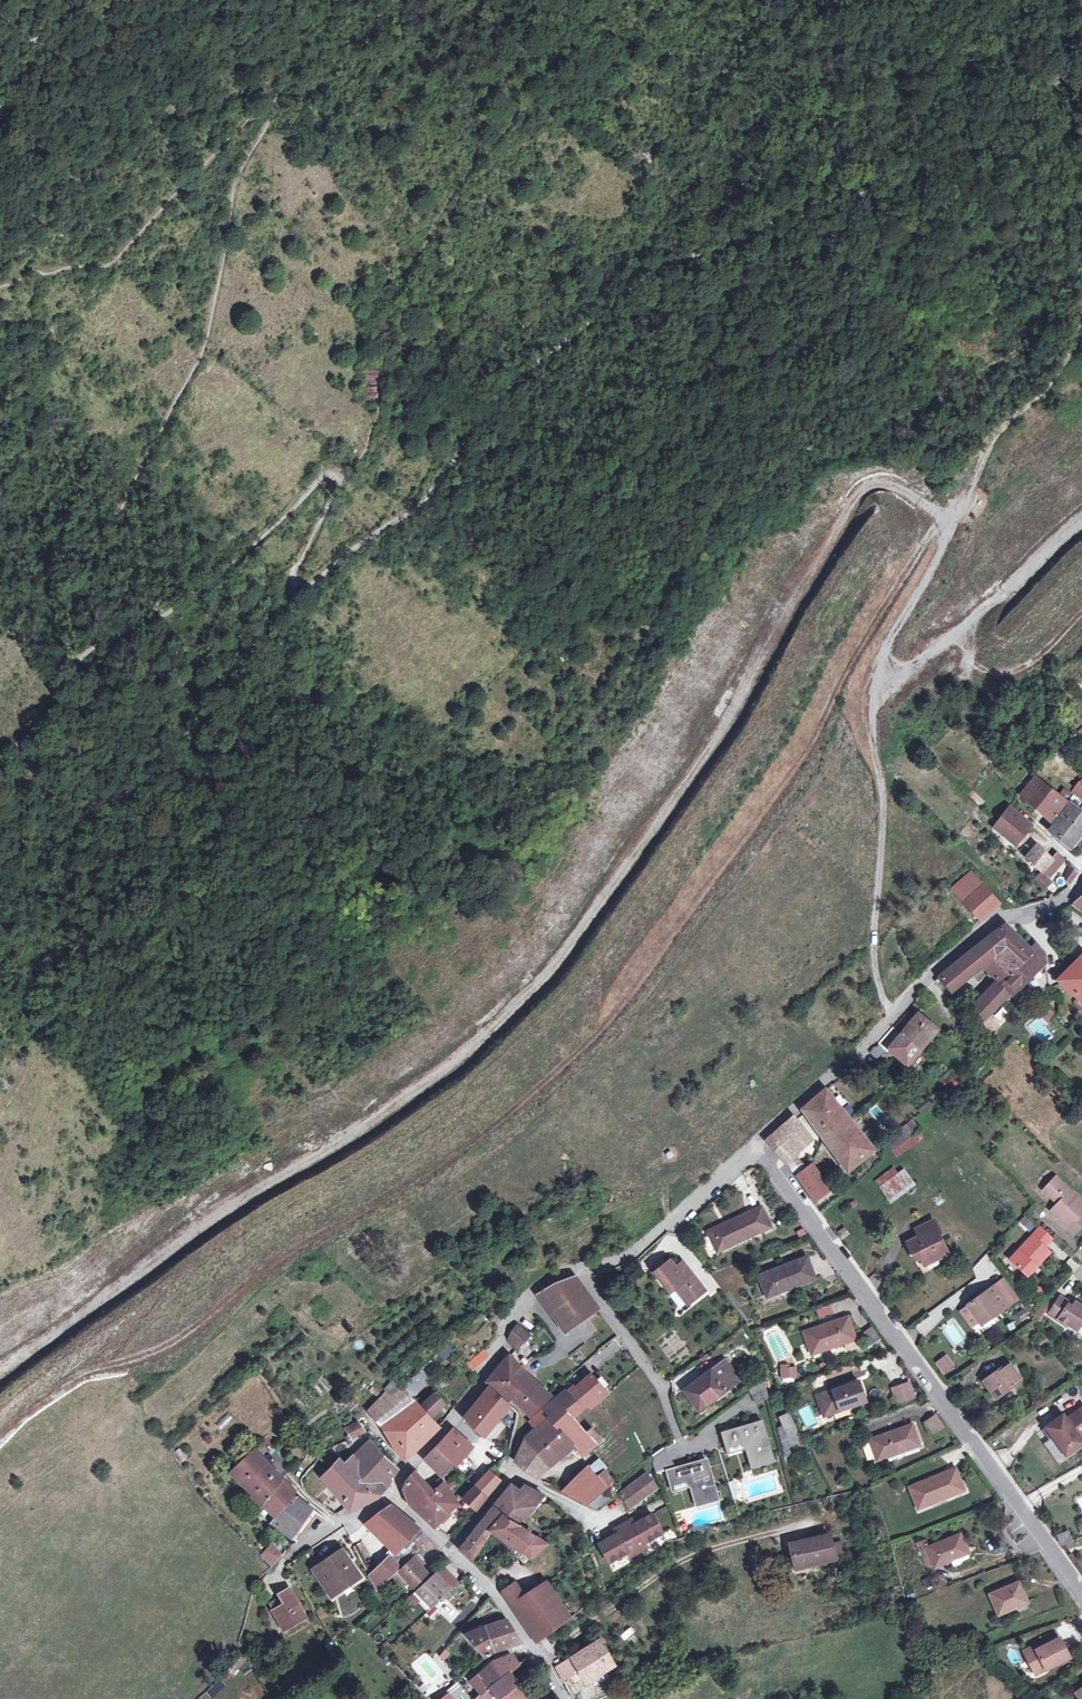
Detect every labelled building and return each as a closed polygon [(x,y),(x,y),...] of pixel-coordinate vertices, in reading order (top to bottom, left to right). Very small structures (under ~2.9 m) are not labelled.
[(376,370),(366,371),(367,382),(377,381),(376,370)] [(1049,822),(1066,802),(1065,801),(1050,791),(1045,787),(1034,778),(1019,795),(1049,822)] [(1073,792),(1081,798),(1081,783),(1073,792)] [(1065,801),(1066,802),(1067,802),(1068,803),(1048,831),(1070,848),(1081,832),(1081,813),(1078,811),(1081,807),(1081,801),(1072,794),(1065,801)] [(1015,844),(1029,825),(1008,807),(996,823),(994,827),(1015,844)] [(1051,860),(1050,860),(1036,847),(1027,858),(1041,871),(1045,867),(1051,860)] [(1056,853),(1050,860),(1051,860),(1045,867),(1041,871),(1047,876),(1063,860),(1056,853)] [(964,902),(980,919),(997,903),(982,886),(981,887),(970,875),(954,889),(965,901),(964,902)] [(1013,886),(1006,892),(1013,900),(1020,894),(1013,886)] [(1081,909),(1081,896),(1074,902),(1081,909)] [(987,937),(1001,951),(1007,946),(1022,961),(1032,951),(1029,948),(1017,938),(1005,923),(987,937)] [(987,937),(973,948),(983,963),(980,965),(996,981),(999,984),(1009,975),(995,957),(1001,951),(987,937)] [(1035,942),(1029,948),(1032,951),(1022,961),(1007,946),(1001,951),(995,957),(1009,975),(999,984),(1009,994),(1019,985),(1032,973),(1032,972),(1046,961),(1045,951),(1035,942)] [(959,959),(972,972),(980,965),(983,963),(973,948),(959,959)] [(959,959),(938,977),(951,990),(972,972),(959,959)] [(1060,981),(1081,1001),(1081,959),(1060,981)] [(995,982),(984,993),(996,1006),(1008,994),(995,982)] [(929,998),(922,991),(916,998),(923,1005),(929,998)] [(996,1006),(984,993),(978,999),(991,1012),(996,1006)] [(984,1019),(991,1012),(978,999),(971,1007),(984,1019)] [(1049,1020),(1052,1017),(1056,1014),(1044,1001),(1037,1008),(1049,1020)] [(1074,1002),(1071,1006),(1081,1017),(1081,1009),(1074,1002)] [(916,1014),(906,1026),(923,1043),(935,1029),(916,1014)] [(988,1037),(998,1026),(989,1016),(977,1027),(988,1037)] [(918,1049),(923,1043),(906,1026),(900,1033),(888,1047),(906,1064),(918,1049)] [(879,1044),(870,1050),(875,1059),(885,1053),(879,1044)] [(950,1077),(945,1085),(954,1090),(959,1082),(950,1077)] [(846,1169),(872,1148),(825,1089),(801,1109),(846,1169)] [(782,1158),(789,1169),(799,1160),(791,1151),(808,1136),(793,1117),(792,1117),(766,1139),(783,1157),(782,1158)] [(890,1150),(919,1128),(911,1118),(883,1140),(890,1150)] [(806,1167),(799,1160),(789,1169),(795,1178),(797,1177),(796,1175),(806,1167)] [(810,1163),(806,1167),(796,1175),(797,1177),(803,1185),(818,1174),(810,1163)] [(874,1180),(879,1186),(895,1173),(891,1167),(874,1180)] [(902,1168),(895,1173),(879,1186),(889,1200),(912,1182),(902,1168)] [(824,1183),(818,1174),(803,1185),(809,1194),(824,1183)] [(1069,1227),(1080,1216),(1081,1213),(1081,1202),(1055,1176),(1042,1189),(1056,1202),(1050,1210),(1069,1227)] [(828,1189),(824,1183),(809,1194),(813,1199),(828,1189)] [(717,1251),(770,1226),(761,1207),(708,1232),(717,1251)] [(1028,1214),(1019,1220),(1026,1231),(1035,1226),(1028,1214)] [(1080,1216),(1069,1227),(1074,1232),(1081,1224),(1081,1218),(1080,1216)] [(917,1251),(920,1257),(923,1264),(947,1252),(938,1234),(939,1233),(932,1219),(914,1228),(919,1236),(907,1242),(912,1253),(917,1251)] [(1049,1251),(1043,1246),(1051,1237),(1039,1226),(1009,1258),(1027,1275),(1049,1251)] [(840,1239),(848,1233),(843,1227),(835,1232),(840,1239)] [(793,1286),(814,1278),(806,1257),(758,1275),(765,1294),(793,1284),(793,1286)] [(683,1292),(690,1300),(703,1290),(681,1261),(673,1267),(668,1261),(655,1271),(670,1290),(674,1287),(680,1294),(683,1292)] [(559,1281),(549,1286),(543,1289),(537,1293),(563,1329),(596,1306),(574,1276),(559,1281)] [(1003,1279),(994,1285),(1008,1305),(1017,1298),(1003,1279)] [(967,1305),(960,1311),(971,1326),(978,1321),(979,1322),(998,1308),(1000,1310),(1008,1305),(994,1285),(966,1304),(967,1305)] [(687,1303),(690,1300),(683,1292),(680,1294),(687,1303)] [(1041,1304),(1050,1310),(1056,1300),(1050,1295),(1041,1304)] [(1056,1300),(1050,1310),(1048,1314),(1057,1319),(1058,1318),(1076,1330),(1081,1320),(1081,1306),(1074,1301),(1071,1306),(1058,1297),(1056,1300)] [(818,1318),(831,1313),(828,1305),(815,1309),(818,1318)] [(1000,1310),(998,1308),(979,1322),(980,1324),(1000,1310)] [(585,1324),(602,1346),(617,1335),(599,1310),(585,1324)] [(925,1335),(937,1323),(928,1314),(916,1327),(925,1335)] [(843,1342),(854,1338),(847,1317),(804,1331),(811,1351),(843,1341),(843,1342)] [(515,1324),(506,1338),(511,1344),(516,1347),(529,1336),(515,1324)] [(872,1343),(880,1338),(872,1326),(864,1331),(872,1343)] [(542,1331),(536,1336),(544,1344),(549,1339),(542,1331)] [(1041,1347),(1047,1342),(1041,1334),(1035,1338),(1041,1347)] [(944,1375),(956,1366),(946,1353),(934,1362),(944,1375)] [(486,1381),(497,1391),(517,1366),(507,1356),(500,1363),(486,1381)] [(724,1359),(721,1361),(729,1371),(732,1370),(724,1359)] [(737,1381),(729,1371),(721,1361),(709,1370),(710,1373),(698,1382),(696,1380),(682,1389),(696,1408),(710,1398),(711,1400),(737,1381)] [(995,1397),(1020,1379),(1007,1362),(982,1380),(995,1397)] [(529,1378),(517,1366),(497,1391),(507,1400),(510,1397),(528,1414),(538,1405),(546,1398),(545,1397),(527,1381),(529,1378)] [(781,1376),(794,1376),(794,1367),(781,1368),(781,1376)] [(421,1368),(416,1373),(423,1380),(428,1374),(421,1368)] [(416,1373),(401,1386),(408,1393),(423,1380),(416,1373)] [(590,1374),(568,1392),(581,1408),(586,1404),(589,1408),(596,1402),(597,1403),(608,1394),(590,1374)] [(754,1403),(767,1397),(762,1378),(747,1389),(754,1403)] [(386,1392),(389,1395),(401,1386),(394,1380),(384,1390),(386,1392)] [(831,1412),(865,1400),(858,1380),(816,1395),(823,1414),(831,1411),(831,1412)] [(896,1403),(912,1396),(906,1382),(890,1389),(896,1403)] [(401,1386),(389,1395),(391,1397),(380,1407),(376,1403),(370,1409),(402,1443),(396,1449),(405,1458),(439,1425),(430,1416),(420,1406),(408,1393),(401,1386)] [(483,1434),(499,1415),(508,1404),(490,1387),(464,1417),(471,1425),(483,1434)] [(391,1397),(389,1395),(386,1392),(376,1403),(380,1407),(391,1397)] [(554,1398),(541,1409),(547,1415),(535,1427),(524,1438),(516,1459),(532,1471),(535,1473),(545,1463),(569,1444),(581,1456),(599,1439),(589,1428),(584,1433),(571,1417),(581,1408),(568,1392),(558,1401),(554,1398)] [(358,1404),(348,1393),(341,1399),(352,1410),(358,1404)] [(434,1393),(420,1406),(430,1416),(444,1402),(434,1393)] [(515,1410),(508,1404),(499,1415),(513,1430),(517,1414),(516,1412),(515,1410)] [(547,1415),(541,1409),(529,1420),(535,1427),(547,1415)] [(1076,1410),(1065,1418),(1056,1424),(1053,1419),(1041,1428),(1048,1438),(1051,1435),(1065,1454),(1081,1442),(1078,1437),(1081,1434),(1081,1419),(1076,1410)] [(777,1415),(781,1425),(792,1421),(788,1412),(777,1415)] [(1053,1419),(1056,1424),(1065,1418),(1061,1414),(1053,1419)] [(932,1434),(943,1426),(935,1415),(924,1423),(932,1434)] [(720,1431),(725,1447),(744,1442),(746,1447),(752,1467),(773,1461),(762,1420),(720,1431)] [(801,1440),(792,1421),(781,1425),(782,1425),(790,1444),(801,1440)] [(345,1428),(352,1437),(364,1431),(356,1422),(345,1428)] [(870,1439),(870,1441),(876,1457),(876,1458),(884,1455),(884,1456),(918,1444),(912,1424),(870,1439)] [(780,1447),(790,1444),(782,1425),(775,1427),(780,1447)] [(452,1430),(436,1448),(451,1463),(453,1466),(471,1447),(452,1430)] [(344,1463),(339,1458),(320,1476),(333,1490),(350,1510),(377,1496),(385,1488),(391,1478),(398,1467),(370,1438),(369,1439),(344,1463)] [(867,1460),(876,1457),(870,1441),(861,1444),(867,1460)] [(727,1453),(746,1447),(744,1442),(725,1447),(727,1453)] [(654,1466),(671,1456),(662,1446),(649,1456),(654,1466)] [(440,1474),(451,1463),(436,1448),(425,1460),(440,1474)] [(251,1496),(275,1515),(276,1516),(292,1493),(294,1491),(282,1478),(253,1449),(233,1469),(255,1491),(251,1496)] [(572,1495),(587,1504),(605,1490),(613,1483),(603,1469),(606,1466),(598,1458),(588,1467),(594,1476),(572,1495)] [(665,1470),(669,1485),(687,1480),(689,1486),(695,1505),(718,1499),(706,1458),(665,1470)] [(429,1496),(441,1486),(422,1463),(404,1482),(402,1489),(408,1504),(429,1522),(441,1508),(429,1496)] [(565,1491),(572,1495),(594,1476),(588,1467),(588,1466),(565,1491)] [(943,1497),(963,1489),(955,1468),(909,1486),(917,1506),(942,1496),(943,1497)] [(474,1487),(475,1488),(485,1497),(500,1478),(491,1470),(490,1470),(474,1487)] [(629,1506),(655,1486),(645,1472),(618,1493),(629,1506)] [(671,1491),(689,1486),(687,1480),(669,1485),(671,1491)] [(510,1483),(500,1497),(523,1517),(541,1494),(522,1484),(518,1489),(510,1483)] [(442,1485),(441,1486),(429,1496),(441,1508),(429,1522),(434,1526),(454,1505),(444,1484),(442,1485)] [(475,1508),(485,1497),(475,1488),(467,1497),(468,1498),(466,1500),(475,1508)] [(610,1498),(605,1490),(587,1504),(596,1509),(610,1498)] [(317,1512),(292,1493),(276,1516),(275,1515),(270,1522),(281,1529),(295,1540),(296,1541),(317,1512)] [(500,1497),(493,1505),(503,1513),(490,1529),(491,1530),(521,1551),(534,1536),(517,1524),(523,1517),(500,1497)] [(396,1550),(419,1528),(390,1504),(372,1516),(366,1521),(396,1550)] [(471,1560),(491,1530),(490,1529),(503,1513),(493,1505),(483,1520),(466,1540),(461,1548),(461,1550),(471,1560)] [(631,1519),(622,1524),(638,1551),(647,1546),(644,1541),(661,1531),(651,1513),(634,1523),(631,1519)] [(610,1560),(626,1551),(630,1556),(638,1551),(622,1524),(614,1528),(616,1533),(600,1542),(610,1560)] [(1056,1535),(1060,1544),(1071,1539),(1067,1530),(1056,1535)] [(348,1534),(354,1545),(359,1542),(354,1532),(348,1534)] [(790,1543),(795,1565),(814,1560),(815,1562),(835,1558),(834,1555),(831,1543),(829,1533),(790,1543)] [(927,1547),(927,1548),(933,1563),(934,1564),(941,1562),(941,1563),(967,1553),(960,1534),(927,1547)] [(545,1544),(534,1536),(521,1551),(530,1558),(545,1544)] [(428,1546),(430,1549),(434,1545),(428,1539),(423,1544),(427,1548),(428,1546)] [(840,1541),(831,1543),(834,1555),(842,1553),(840,1541)] [(359,1542),(354,1545),(358,1553),(364,1550),(359,1542)] [(282,1554),(271,1543),(261,1554),(271,1565),(282,1554)] [(341,1548),(320,1563),(325,1570),(317,1576),(328,1592),(347,1579),(349,1582),(360,1575),(341,1548)] [(926,1565),(933,1563),(927,1548),(921,1551),(926,1565)] [(415,1553),(393,1574),(401,1583),(407,1578),(414,1586),(428,1573),(420,1565),(423,1562),(415,1553)] [(390,1556),(377,1569),(368,1574),(376,1590),(393,1574),(399,1567),(390,1556)] [(312,1569),(317,1576),(325,1570),(320,1563),(312,1569)] [(413,1592),(428,1609),(450,1588),(435,1571),(413,1592)] [(500,1588),(501,1593),(509,1587),(504,1582),(497,1586),(500,1588)] [(514,1584),(509,1587),(501,1593),(509,1606),(511,1605),(536,1642),(568,1618),(568,1617),(545,1582),(523,1596),(514,1584)] [(998,1613),(1026,1601),(1018,1582),(990,1594),(998,1613)] [(279,1594),(281,1597),(284,1603),(273,1610),(272,1610),(283,1630),(306,1617),(289,1588),(279,1594)] [(270,1603),(273,1610),(284,1603),(281,1597),(270,1603)] [(505,1620),(492,1623),(509,1645),(520,1641),(513,1630),(505,1620)] [(493,1649),(509,1645),(492,1623),(484,1625),(493,1649)] [(484,1657),(493,1649),(484,1625),(482,1625),(464,1634),(484,1657)] [(623,1639),(635,1634),(632,1628),(621,1633),(623,1639)] [(1042,1664),(1045,1669),(1069,1657),(1059,1637),(1037,1648),(1036,1644),(1025,1650),(1034,1668),(1042,1664)] [(600,1639),(571,1657),(577,1668),(584,1679),(612,1661),(600,1639)] [(494,1660),(504,1673),(509,1669),(510,1671),(518,1665),(513,1656),(503,1657),(503,1656),(497,1658),(494,1660)] [(577,1668),(571,1657),(555,1667),(561,1678),(567,1674),(577,1668)] [(504,1673),(494,1660),(488,1664),(471,1679),(481,1693),(475,1698),(497,1698),(488,1686),(504,1673)] [(1036,1673),(1045,1669),(1042,1664),(1034,1668),(1036,1673)] [(504,1673),(488,1686),(497,1698),(525,1698),(527,1698),(510,1671),(509,1669),(504,1673)] [(567,1674),(561,1678),(573,1698),(574,1698),(578,1697),(567,1674)] [(457,1681),(445,1693),(446,1695),(442,1698),(471,1698),(457,1681)]
